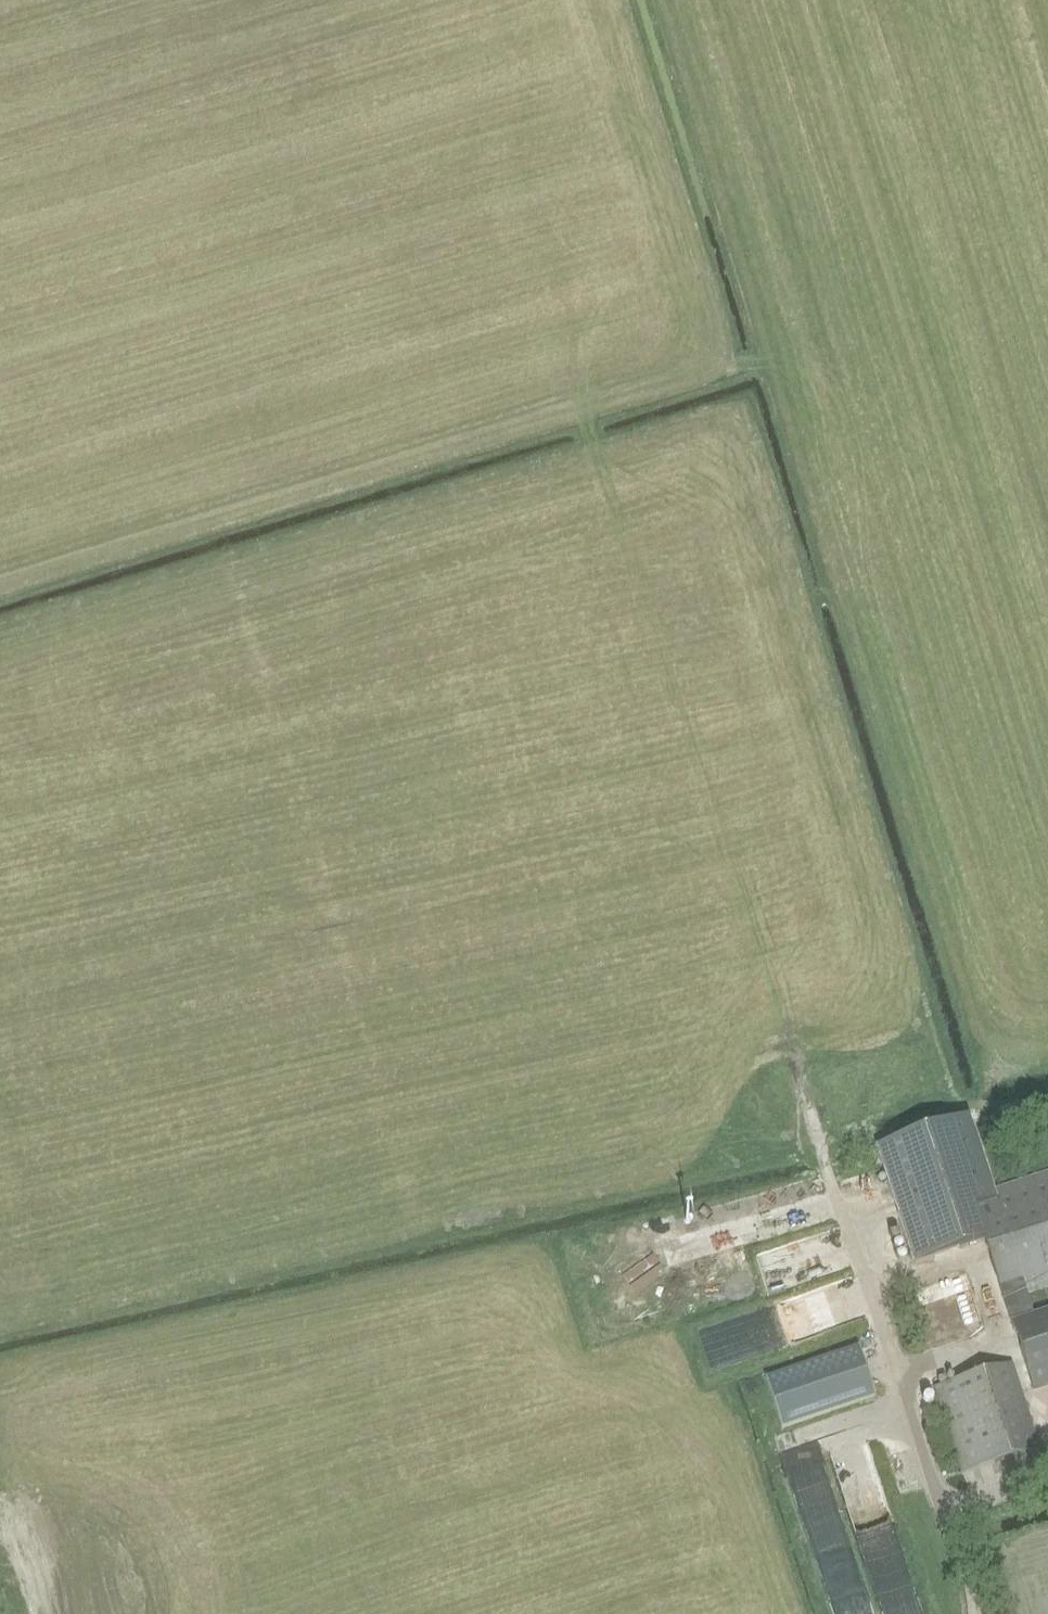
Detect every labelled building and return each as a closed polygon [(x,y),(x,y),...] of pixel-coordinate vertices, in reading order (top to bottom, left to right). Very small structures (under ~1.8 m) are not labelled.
[(985,1240),(1032,1385),(1047,1380),(1047,1312),(1036,1316),(1028,1293),(1047,1286),(1047,1174),(993,1192),(971,1119),(877,1148),(913,1263),(985,1240)] [(858,1347),(765,1378),(782,1428),(875,1398),(858,1347)] [(934,1388),(962,1475),(1040,1450),(1012,1363),(934,1388)] [(798,1510),(835,1500),(822,1450),(784,1460),(798,1510)] [(897,1522),(854,1534),(876,1613),(923,1613),(897,1522)]
